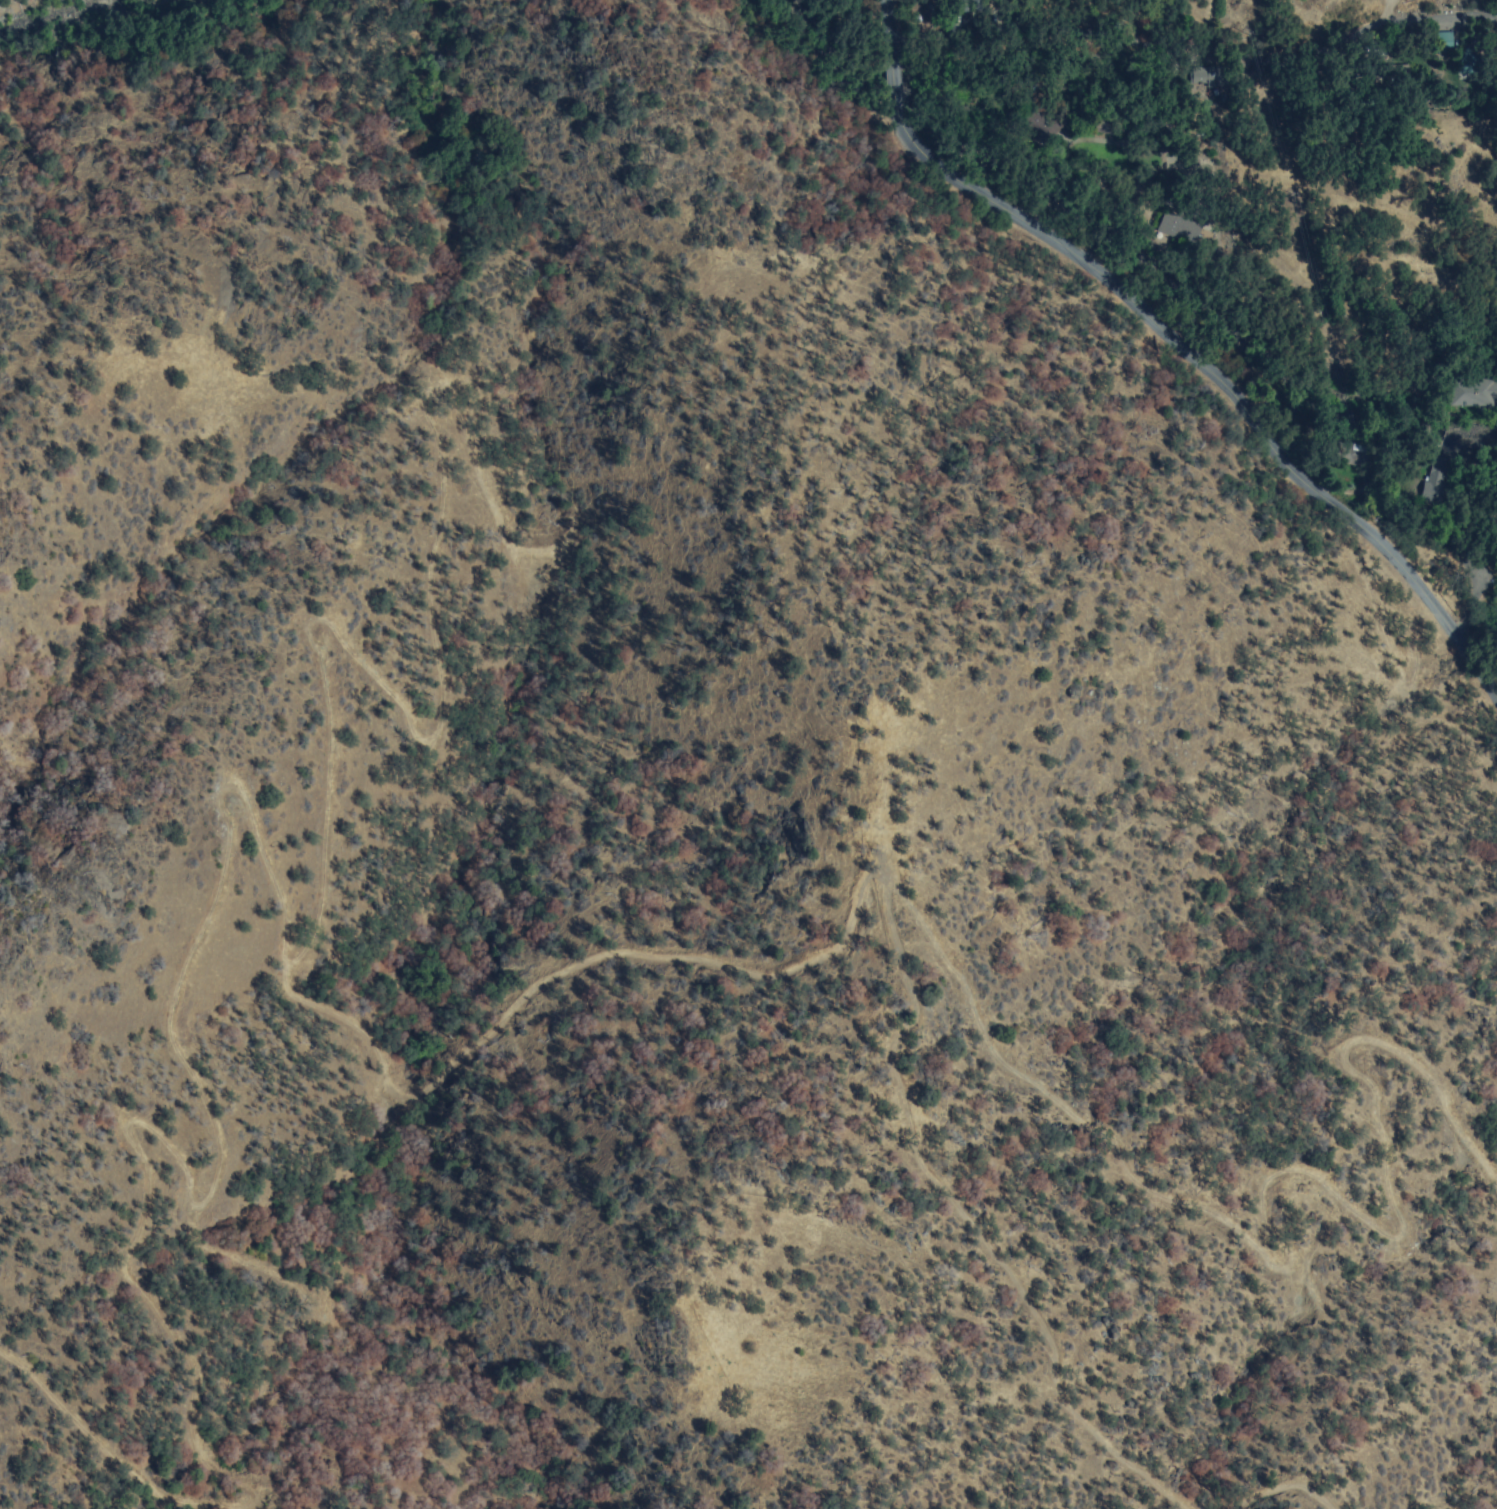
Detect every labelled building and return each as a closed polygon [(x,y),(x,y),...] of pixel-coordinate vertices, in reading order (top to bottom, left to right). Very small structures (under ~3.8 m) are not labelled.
[(1454,47),(1480,47),(1480,77),(1454,76),(1454,47)] [(1154,233),(1192,248),(1200,227),(1162,212),(1154,233)]
